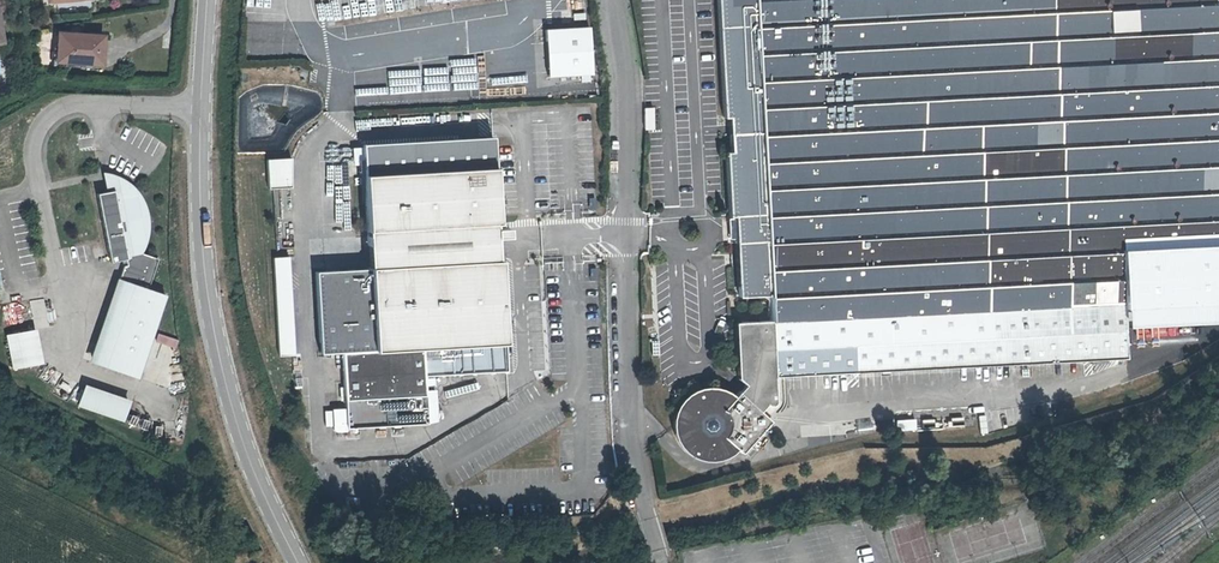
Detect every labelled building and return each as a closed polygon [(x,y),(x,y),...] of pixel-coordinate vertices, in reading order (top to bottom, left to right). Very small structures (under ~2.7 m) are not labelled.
[(327,22),(416,8),(415,0),(323,0),(327,22)] [(1218,39),(1217,0),(717,0),(723,117),(728,117),(731,152),(725,153),(729,243),(736,243),(738,296),(766,295),(768,320),(731,322),(734,377),(741,383),(726,400),(721,395),(715,392),(709,389),(702,388),(695,388),(689,390),(682,393),(677,398),(673,402),(670,408),(667,413),(666,420),(666,426),(667,432),(669,438),(672,443),(676,448),(681,452),(686,455),(692,457),(699,458),(706,458),(712,456),(718,453),(724,449),(729,444),(738,453),(740,450),(745,454),(750,449),(745,444),(767,421),(756,410),(763,403),(764,405),(765,407),(767,408),(769,408),(771,407),(773,406),(775,404),(775,378),(1028,363),(1118,360),(1117,327),(1132,327),(1132,303),(1218,301),(1218,39)] [(594,74),(591,26),(551,29),(547,29),(550,76),(594,74)] [(104,61),(103,33),(59,35),(60,63),(104,61)] [(652,107),(644,107),(645,129),(653,129),(652,107)] [(366,175),(497,167),(495,138),(364,146),(364,148),(366,175)] [(290,158),(266,160),(268,189),(291,187),(290,158)] [(343,352),(348,428),(429,422),(427,378),(426,349),(507,345),(502,261),(499,261),(497,239),(510,238),(510,228),(495,229),(495,225),(500,224),(500,223),(497,167),(366,175),(372,268),(316,272),(321,353),(343,352)] [(114,173),(107,182),(108,189),(99,191),(111,254),(126,251),(127,256),(128,263),(126,263),(121,277),(124,278),(96,360),(140,375),(168,293),(150,287),(160,256),(142,250),(146,243),(148,238),(149,232),(150,226),(150,219),(149,212),(147,204),(145,200),(142,194),(138,189),(134,185),(130,181),(126,179),(121,176),(114,173)] [(126,251),(111,254),(112,260),(127,256),(126,251)] [(289,257),(273,258),(280,356),(296,355),(289,257)] [(33,312),(45,310),(44,299),(31,301),(33,312)] [(16,365),(40,360),(34,328),(9,333),(16,365)] [(158,333),(155,341),(176,347),(179,340),(158,333)] [(426,349),(427,378),(508,372),(507,345),(426,349)] [(81,402),(125,417),(130,399),(87,385),(81,402)] [(128,423),(145,431),(149,421),(132,414),(128,423)] [(864,423),(864,431),(875,432),(877,432),(913,430),(912,421),(864,423)]
